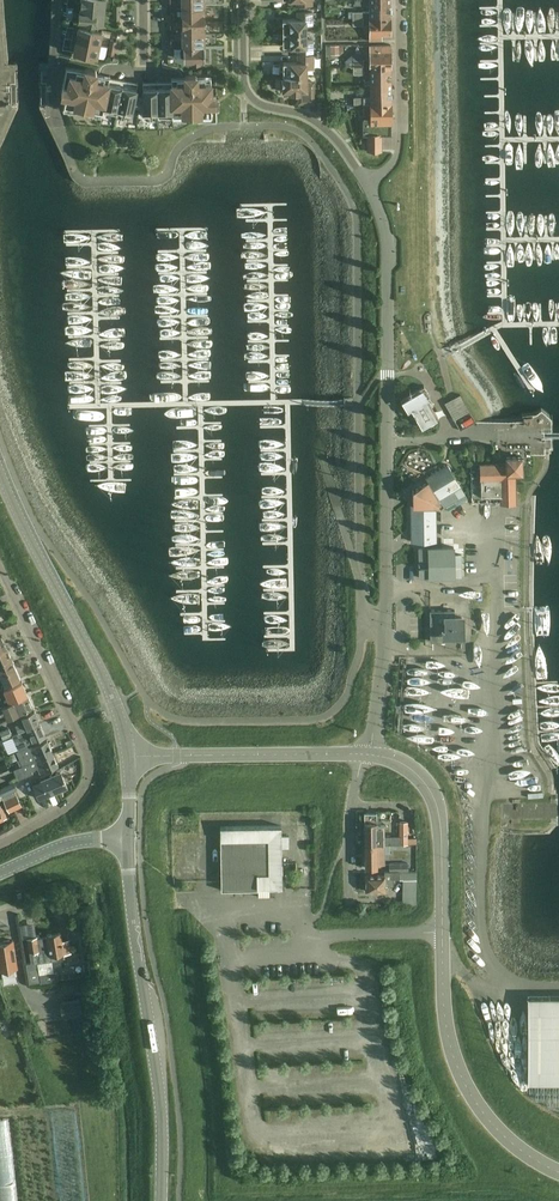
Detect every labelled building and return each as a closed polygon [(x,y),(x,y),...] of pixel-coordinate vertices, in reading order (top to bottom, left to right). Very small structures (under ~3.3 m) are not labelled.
[(104,11),(105,0),(82,0),(81,9),(104,11)] [(362,18),(370,18),(390,17),(390,0),(380,0),(380,2),(369,2),(369,4),(369,11),(362,11),(353,11),(353,18),(362,18)] [(183,20),(203,20),(203,7),(182,7),(183,20)] [(102,24),(104,11),(81,9),(81,11),(79,11),(78,19),(80,19),(80,22),(102,24)] [(282,32),(305,31),(305,24),(312,24),(312,11),(297,12),(297,18),(282,19),(282,32)] [(390,17),(370,18),(370,39),(381,39),(381,33),(390,33),(390,17)] [(183,33),(204,33),(203,20),(183,20),(183,33)] [(76,40),(99,44),(101,32),(79,27),(76,40)] [(305,31),(282,32),(283,45),(297,45),(297,51),(313,51),(313,38),(305,39),(305,31)] [(183,46),(204,46),(204,33),(183,33),(183,46)] [(96,57),(99,44),(76,40),(74,53),(96,57)] [(391,66),(391,50),(390,44),(370,45),(370,66),(391,66)] [(339,45),(330,45),(330,53),(339,53),(339,45)] [(204,46),(183,46),(183,59),(192,59),(192,62),(200,62),(200,59),(204,59),(204,46)] [(283,75),(306,75),(306,67),(313,67),(313,54),(297,55),(298,61),(283,62),(283,75)] [(101,117),(109,75),(96,72),(96,71),(95,69),(86,68),(85,69),(85,70),(66,66),(61,93),(66,94),(63,109),(76,112),(78,105),(89,107),(88,114),(101,117)] [(381,82),(391,82),(391,66),(370,66),(370,81),(366,81),(364,83),(364,85),(370,85),(370,87),(381,87),(381,82)] [(171,77),(172,119),(186,119),(186,113),(197,112),(197,119),(216,119),(216,94),(211,94),(211,76),(197,76),(197,75),(195,74),(186,74),(185,75),(185,77),(171,77)] [(117,113),(123,79),(110,76),(110,75),(109,75),(101,117),(102,117),(103,110),(117,113)] [(306,75),(283,75),(283,79),(280,82),(280,91),(292,91),(292,92),(298,92),(298,99),(306,99),(306,102),(314,102),(313,82),(306,82),(306,75)] [(172,119),(171,77),(171,81),(157,81),(158,115),(172,115),(172,119)] [(123,79),(117,113),(131,115),(138,82),(123,79)] [(143,116),(158,115),(157,81),(142,81),(143,116)] [(354,104),(364,104),(371,103),(391,103),(391,82),(381,82),(381,87),(370,87),(371,97),(363,97),(354,97),(354,104)] [(371,103),(371,118),(363,118),(363,134),(367,134),(367,150),(382,150),(381,134),(392,134),(391,103),(371,103)] [(457,388),(464,404),(479,398),(471,381),(457,388)] [(413,412),(421,427),(438,418),(427,397),(430,396),(424,385),(400,399),(409,414),(413,412)] [(480,464),(471,464),(471,502),(515,501),(514,471),(522,471),(521,456),(506,456),(506,463),(499,464),(480,464)] [(413,504),(411,505),(412,541),(436,541),(435,504),(437,504),(437,501),(440,500),(444,507),(454,500),(465,494),(460,485),(452,473),(447,464),(426,477),(427,479),(413,488),(413,504)] [(454,547),(419,547),(419,577),(461,577),(461,554),(454,554),(454,547)] [(454,640),(454,633),(462,633),(461,616),(454,617),(454,610),(429,610),(430,641),(454,640)] [(13,663),(7,647),(0,650),(0,668),(13,663)] [(0,668),(0,677),(1,677),(5,685),(20,678),(13,663),(0,668)] [(27,694),(22,681),(4,689),(2,687),(0,688),(0,700),(2,705),(27,694)] [(5,711),(8,718),(33,707),(27,694),(2,705),(0,706),(0,713),(5,711)] [(12,735),(40,723),(34,710),(16,718),(20,725),(16,727),(19,732),(12,735)] [(14,752),(27,746),(28,744),(46,736),(40,723),(12,735),(14,740),(9,742),(14,752)] [(12,735),(9,728),(0,732),(0,736),(1,735),(3,739),(12,735)] [(23,765),(52,752),(47,739),(29,747),(27,746),(14,752),(16,751),(23,765)] [(52,752),(23,765),(14,769),(18,779),(33,773),(32,770),(38,768),(40,773),(58,765),(52,752)] [(9,771),(7,764),(0,767),(0,775),(9,771)] [(47,795),(67,786),(61,771),(33,783),(39,795),(46,792),(47,795)] [(13,782),(0,788),(0,789),(3,795),(16,789),(13,782)] [(19,797),(33,794),(31,787),(17,790),(19,797)] [(22,805),(17,794),(15,791),(3,797),(4,800),(4,801),(9,811),(22,805)] [(419,809),(410,809),(409,830),(418,830),(419,809)] [(365,821),(376,821),(376,812),(364,812),(365,821)] [(365,844),(384,844),(384,825),(377,825),(376,821),(365,821),(365,844)] [(399,821),(399,844),(407,843),(407,821),(399,821)] [(232,826),(220,826),(220,839),(221,890),(222,890),(222,887),(243,887),(257,886),(257,889),(258,889),(258,887),(282,886),(281,847),(281,835),(281,825),(232,826)] [(384,844),(365,844),(365,867),(377,867),(377,864),(384,863),(384,853),(390,853),(390,844),(384,844)] [(390,863),(390,871),(408,870),(408,862),(390,863)] [(365,874),(365,890),(385,890),(385,885),(393,885),(393,878),(399,878),(399,871),(384,871),(384,874),(365,874)] [(402,879),(403,903),(403,904),(417,903),(416,871),(401,871),(401,879),(402,879)] [(69,939),(62,941),(60,932),(47,934),(48,936),(37,938),(37,936),(27,937),(31,962),(26,963),(29,983),(41,981),(41,982),(57,979),(55,971),(53,971),(51,960),(56,959),(55,954),(64,953),(65,953),(65,954),(71,953),(69,939)] [(0,970),(17,967),(12,940),(10,940),(10,939),(3,940),(3,941),(0,942),(0,970)] [(528,996),(527,1083),(558,1083),(558,996),(528,996)] [(80,999),(61,1002),(63,1017),(82,1014),(80,999)]
